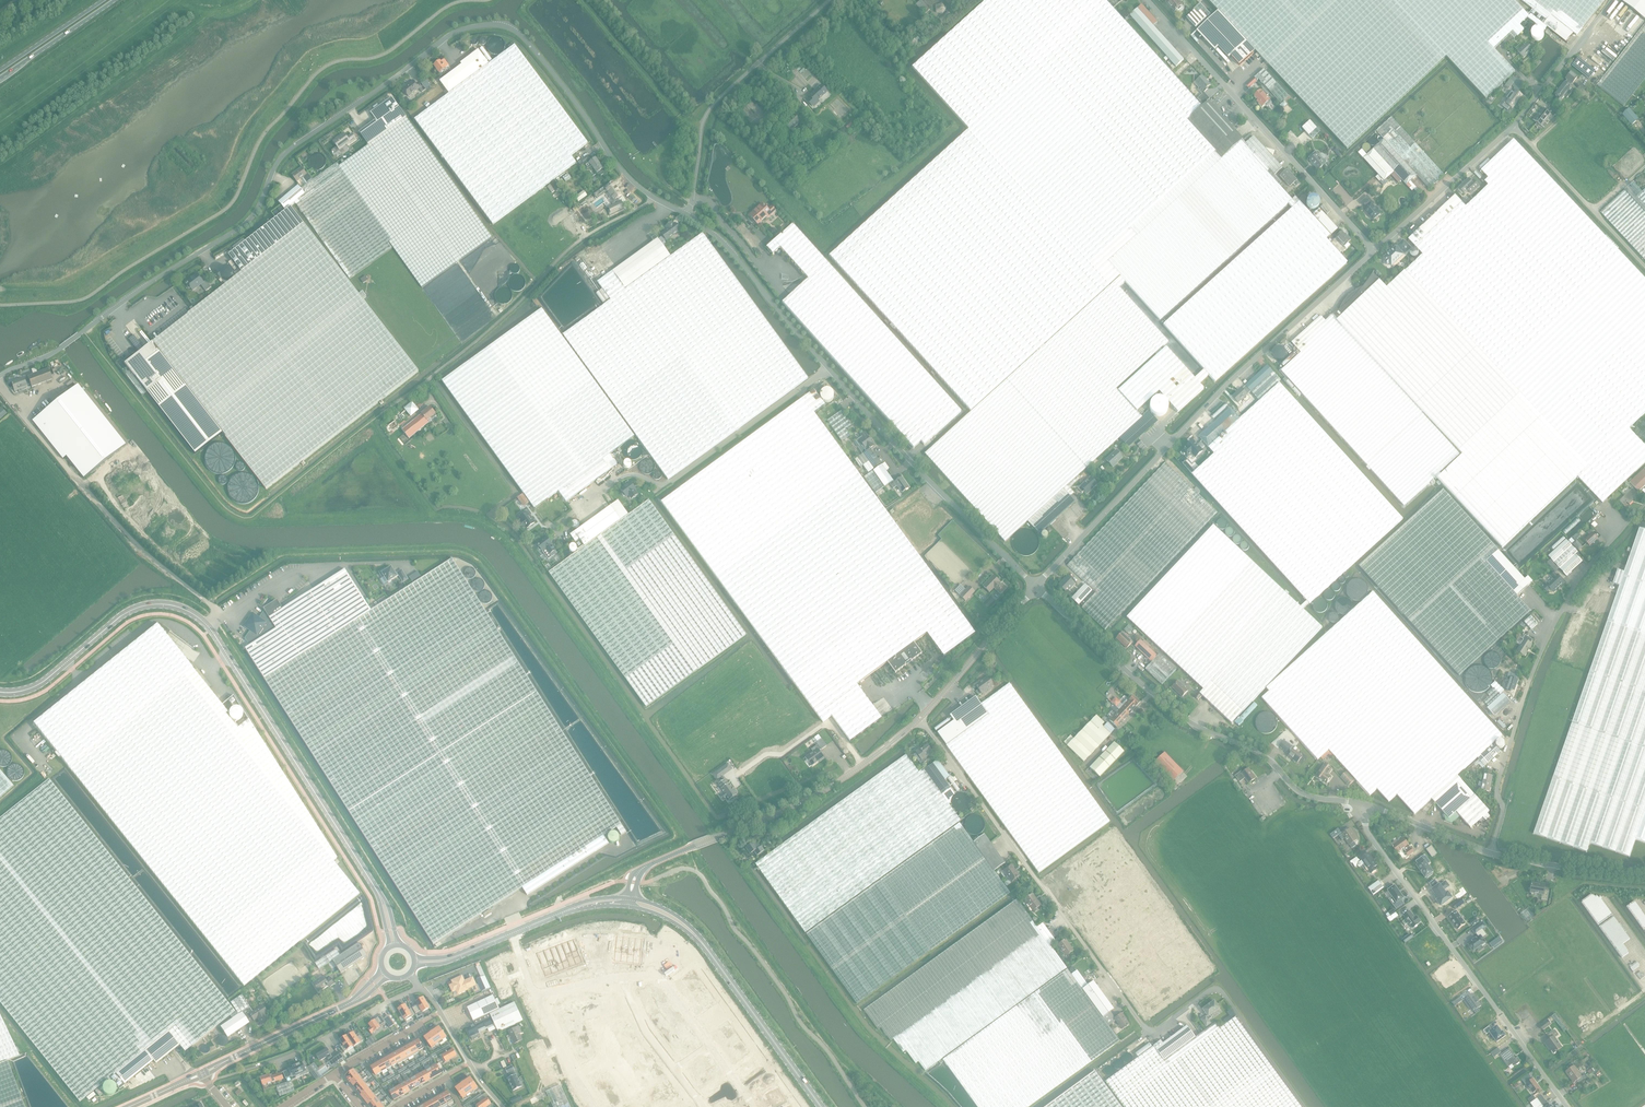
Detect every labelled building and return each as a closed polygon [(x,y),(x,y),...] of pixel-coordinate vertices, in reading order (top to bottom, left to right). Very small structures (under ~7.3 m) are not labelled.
[(912,67),(969,129),(968,130),(982,146),(1122,19),(1104,0),(986,0),(969,15),(946,36),(922,58),(912,67)] [(931,9),(924,0),(921,0),(916,4),(924,14),(931,9)] [(1167,1),(1172,6),(1171,7),(1175,11),(1176,10),(1177,11),(1179,12),(1180,12),(1184,8),(1183,6),(1182,5),(1179,2),(1181,0),(1168,0),(1167,1)] [(1214,8),(1217,12),(1254,52),(1256,53),(1257,52),(1260,55),(1258,56),(1346,151),(1446,58),(1391,0),(1206,0),(1214,8)] [(1446,58),(1448,59),(1486,100),(1515,73),(1493,50),(1494,49),(1510,34),(1514,39),(1524,30),(1520,25),(1528,18),(1544,31),(1547,27),(1543,25),(1533,16),(1531,14),(1529,16),(1514,0),(1391,0),(1446,58)] [(1535,12),(1533,16),(1543,25),(1551,15),(1573,32),(1576,35),(1580,30),(1603,0),(1520,0),(1535,12)] [(1621,1),(1644,20),(1644,0),(1622,0),(1621,1)] [(1187,17),(1188,19),(1196,28),(1211,15),(1200,3),(1194,9),(1195,10),(1187,17)] [(1142,5),(1129,15),(1176,67),(1183,59),(1153,26),(1157,22),(1142,5)] [(943,24),(952,17),(948,12),(939,19),(943,24)] [(1217,12),(1197,31),(1215,51),(1219,47),(1229,59),(1231,57),(1240,66),(1254,52),(1217,12)] [(1551,15),(1543,25),(1547,27),(1566,42),(1573,32),(1551,15)] [(1122,19),(982,146),(1109,286),(1117,278),(1122,284),(1125,281),(1160,319),(1184,297),(1240,246),(1279,211),(1287,203),(1292,199),(1279,185),(1281,183),(1279,181),(1273,175),(1274,175),(1279,171),(1282,167),(1279,164),(1276,161),(1273,158),(1274,151),(1264,148),(1253,136),(1245,143),(1243,141),(1242,140),(1221,159),(1187,121),(1202,108),(1122,19)] [(1596,85),(1623,107),(1644,79),(1644,23),(1596,85)] [(1523,57),(1532,49),(1526,43),(1518,51),(1523,57)] [(489,63),(449,94),(415,120),(493,224),(576,163),(571,157),(588,144),(515,44),(489,63)] [(440,81),(449,94),(489,63),(478,49),(461,63),(462,65),(440,81)] [(1578,57),(1572,66),(1589,79),(1596,71),(1578,57)] [(449,65),(448,64),(444,59),(441,61),(440,60),(434,65),(439,73),(449,65)] [(1256,76),(1281,103),(1289,96),(1264,69),(1256,76)] [(1571,72),(1565,79),(1567,80),(1571,83),(1572,84),(1577,77),(1571,72)] [(1207,87),(1209,85),(1205,80),(1202,75),(1194,82),(1198,88),(1197,89),(1202,94),(1208,88),(1207,87)] [(1254,78),(1246,85),(1249,88),(1257,81),(1254,78)] [(426,79),(421,83),(426,89),(431,85),(426,79)] [(1510,79),(1505,85),(1509,88),(1514,82),(1510,79)] [(422,92),(426,89),(421,83),(418,85),(413,80),(409,83),(410,84),(403,89),(409,96),(419,88),(422,92)] [(1564,82),(1555,94),(1558,97),(1555,100),(1560,103),(1562,100),(1561,99),(1564,95),(1567,97),(1571,93),(1568,91),(1571,87),(1569,86),(1571,83),(1567,80),(1565,82),(1564,82)] [(812,97),(807,102),(812,109),(818,103),(817,102),(826,93),(820,86),(819,87),(818,87),(816,89),(816,90),(811,95),(812,97)] [(1261,90),(1254,95),(1260,101),(1259,102),(1262,106),(1263,105),(1266,103),(1268,105),(1271,102),(1269,100),(1270,100),(1267,96),(1269,94),(1263,89),(1261,90)] [(1505,103),(1505,102),(1502,106),(1508,111),(1511,107),(1512,108),(1522,95),(1515,90),(1505,103)] [(1210,99),(1204,92),(1197,98),(1203,104),(1210,99)] [(405,116),(392,98),(371,113),(377,120),(359,133),(364,140),(366,143),(405,116)] [(1202,108),(1187,121),(1221,159),(1242,140),(1243,139),(1242,139),(1209,102),(1204,107),(1202,108)] [(1534,120),(1542,126),(1544,128),(1548,124),(1545,122),(1550,115),(1553,117),(1556,113),(1549,108),(1547,112),(1543,109),(1538,116),(1537,115),(1534,120)] [(1629,109),(1622,115),(1631,125),(1638,119),(1629,109)] [(790,131),(801,122),(794,114),(783,123),(790,131)] [(1391,117),(1377,131),(1384,139),(1383,140),(1416,176),(1417,175),(1429,188),(1437,180),(1444,174),(1391,117)] [(368,145),(339,165),(391,240),(389,242),(421,287),(492,237),(407,118),(368,145)] [(1320,132),(1312,123),(1310,120),(1302,128),(1312,139),(1320,132)] [(968,130),(828,257),(830,258),(864,296),(867,300),(901,338),(912,350),(921,360),(931,371),(962,406),(969,413),(1006,380),(1034,410),(1087,467),(1115,441),(1119,438),(1142,417),(1136,411),(1158,392),(1177,413),(1203,389),(1166,347),(1118,391),(1116,389),(1168,341),(1119,287),(1120,285),(1122,284),(1117,278),(1109,286),(982,146),(968,130)] [(339,149),(347,143),(348,145),(356,139),(352,134),(347,138),(344,133),(339,136),(340,137),(334,141),(339,149)] [(1515,139),(1481,171),(1488,178),(1484,182),(1488,186),(1482,190),(1644,362),(1644,277),(1515,139)] [(1366,155),(1363,158),(1384,181),(1391,175),(1394,172),(1401,180),(1406,185),(1416,176),(1383,140),(1366,155)] [(1316,151),(1309,157),(1311,159),(1310,160),(1319,169),(1325,163),(1320,158),(1321,157),(1318,153),(1316,151)] [(581,166),(583,164),(590,159),(587,156),(578,162),(581,166)] [(589,163),(586,166),(588,169),(592,166),(597,173),(599,177),(605,173),(602,170),(603,169),(595,158),(589,163)] [(305,193),(294,202),(296,205),(349,279),(392,248),(388,243),(389,242),(391,240),(339,165),(338,163),(301,188),(305,193)] [(307,182),(311,180),(312,179),(308,173),(307,174),(302,167),(295,172),(294,172),(293,173),(293,174),(292,174),(297,181),(304,177),(307,182)] [(1289,187),(1293,183),(1296,187),(1299,184),(1296,180),(1286,170),(1279,176),(1289,187)] [(568,173),(562,177),(566,182),(571,178),(568,173)] [(591,179),(593,183),(599,179),(596,174),(592,177),(592,178),(591,178),(591,179)] [(1458,189),(1458,190),(1461,193),(1462,194),(1463,194),(1463,193),(1464,193),(1470,188),(1474,191),(1479,186),(1473,180),(1471,182),(1468,178),(1458,187),(1459,188),(1458,189)] [(1642,192),(1633,182),(1630,185),(1600,212),(1644,260),(1644,189),(1642,192)] [(619,191),(616,187),(616,188),(613,184),(606,189),(605,187),(598,191),(601,195),(607,191),(614,200),(612,202),(614,205),(610,207),(613,213),(624,208),(621,202),(619,202),(617,199),(617,198),(618,198),(621,196),(621,195),(622,195),(619,191)] [(298,186),(279,202),(285,210),(294,202),(305,193),(301,188),(298,185),(298,186)] [(1326,321),(1303,341),(1308,347),(1298,356),(1281,370),(1404,506),(1439,475),(1504,547),(1579,477),(1604,503),(1644,464),(1644,446),(1629,428),(1644,413),(1644,362),(1482,190),(1469,203),(1465,207),(1465,206),(1455,196),(1437,213),(1437,212),(1422,226),(1408,240),(1422,255),(1387,288),(1380,280),(1338,320),(1333,315),(1333,314),(1326,321)] [(583,191),(575,197),(579,202),(587,196),(583,191)] [(1279,219),(1163,324),(1215,381),(1279,323),(1321,285),(1343,265),(1347,262),(1326,239),(1327,238),(1296,204),(1299,201),(1298,200),(1296,197),(1295,196),(1292,199),(1287,203),(1288,204),(1291,207),(1292,208),(1279,219)] [(1378,211),(1379,210),(1379,209),(1377,207),(1376,207),(1375,207),(1372,203),(1373,203),(1370,199),(1367,196),(1360,202),(1363,205),(1364,204),(1366,207),(1364,209),(1367,213),(1368,213),(1370,215),(1369,215),(1370,216),(1373,220),(1380,214),(1378,211)] [(1469,203),(1463,197),(1460,201),(1465,206),(1465,207),(1469,203)] [(1299,201),(1296,204),(1327,238),(1338,228),(1320,208),(1319,208),(1312,214),(1300,200),(1299,201)] [(756,208),(756,209),(751,214),(759,223),(766,217),(767,218),(775,210),(771,206),(767,209),(762,203),(756,208)] [(1320,207),(1327,214),(1330,211),(1323,204),(1320,207)] [(291,207),(229,255),(242,272),(304,224),(291,207)] [(661,233),(663,235),(666,240),(680,230),(678,227),(679,226),(679,225),(677,224),(676,223),(675,224),(673,225),(671,222),(666,226),(668,229),(661,233)] [(152,342),(151,342),(222,432),(266,489),(418,371),(363,300),(367,297),(363,292),(359,295),(348,280),(305,224),(304,224),(242,272),(152,342)] [(792,224),(780,235),(787,242),(780,248),(808,279),(782,302),(913,448),(921,441),(924,445),(961,411),(792,224)] [(1335,237),(1344,246),(1346,249),(1349,245),(1347,243),(1350,240),(1346,236),(1341,231),(1335,237)] [(702,233),(670,256),(610,300),(562,334),(668,479),(808,378),(702,233)] [(773,255),(780,248),(787,242),(780,235),(766,247),(767,248),(767,251),(770,254),(772,254),(773,255)] [(653,241),(617,268),(597,282),(610,300),(670,256),(664,247),(661,244),(658,239),(657,238),(655,236),(651,239),(653,241)] [(1403,241),(1398,246),(1401,248),(1399,250),(1396,247),(1384,258),(1386,260),(1385,261),(1385,262),(1385,263),(1385,264),(1386,264),(1387,265),(1388,265),(1389,264),(1391,266),(1403,255),(1402,253),(1403,251),(1405,253),(1410,248),(1403,241)] [(227,248),(214,256),(216,258),(228,251),(228,250),(227,248)] [(1340,311),(1333,315),(1338,320),(1380,280),(1373,274),(1374,272),(1369,281),(1362,289),(1360,289),(1356,291),(1353,293),(1352,293),(1352,294),(1350,296),(1349,295),(1349,296),(1346,299),(1343,303),(1341,306),(1340,311)] [(192,279),(191,278),(186,282),(188,284),(187,285),(187,286),(189,288),(190,288),(191,287),(193,290),(201,284),(206,291),(211,287),(206,280),(204,282),(197,273),(197,274),(194,277),(194,278),(192,279)] [(534,508),(558,491),(602,459),(634,436),(542,308),(442,381),(534,508)] [(1292,350),(1298,356),(1308,347),(1303,341),(1326,321),(1321,316),(1291,343),(1295,347),(1292,350)] [(136,354),(124,364),(146,392),(195,454),(222,432),(151,342),(142,350),(132,338),(127,342),(136,354)] [(1245,385),(1246,386),(1251,391),(1259,400),(1281,379),(1267,365),(1257,374),(1245,385)] [(23,377),(11,382),(14,390),(27,386),(27,385),(30,384),(32,388),(52,379),(48,368),(37,372),(36,368),(31,369),(32,372),(33,374),(24,378),(23,377)] [(1006,380),(925,454),(1005,542),(1027,521),(1077,477),(1076,477),(1087,467),(1034,410),(1006,380)] [(825,382),(815,389),(818,393),(827,386),(825,382)] [(1280,383),(1243,416),(1242,416),(1240,418),(1240,419),(1232,426),(1237,431),(1213,452),(1191,472),(1311,604),(1403,519),(1280,383)] [(101,465),(126,446),(123,441),(107,422),(77,385),(64,395),(47,408),(32,420),(62,459),(66,456),(84,479),(101,465)] [(1242,400),(1251,391),(1246,386),(1243,388),(1241,387),(1238,390),(1239,391),(1233,396),(1239,403),(1240,404),(1243,402),(1242,400)] [(744,441),(661,502),(812,708),(813,708),(816,712),(823,722),(831,716),(835,720),(850,741),(881,718),(857,684),(887,662),(896,674),(906,666),(906,665),(911,662),(912,662),(922,654),(914,643),(927,633),(958,610),(835,441),(814,413),(825,405),(821,400),(814,390),(807,395),(806,396),(803,398),(801,400),(744,441)] [(1147,407),(1145,404),(1137,411),(1140,414),(1147,407)] [(437,416),(435,414),(436,414),(430,407),(402,430),(409,438),(428,422),(427,421),(432,417),(433,419),(437,416)] [(1199,436),(1213,452),(1237,431),(1232,426),(1240,419),(1231,408),(1199,436)] [(827,420),(842,441),(850,435),(846,429),(851,425),(841,411),(827,420)] [(1142,417),(1119,438),(1122,441),(1128,448),(1135,441),(1157,421),(1149,411),(1142,417)] [(393,430),(399,426),(395,421),(389,425),(393,430)] [(863,454),(870,449),(874,446),(872,443),(868,437),(865,433),(861,435),(862,437),(859,439),(860,441),(858,443),(862,450),(860,450),(863,454)] [(1196,457),(1203,451),(1202,449),(1205,446),(1200,441),(1197,444),(1193,440),(1186,446),(1187,447),(1182,452),(1187,457),(1191,454),(1192,455),(1193,455),(1194,455),(1196,457)] [(878,459),(870,449),(863,454),(861,455),(867,462),(873,471),(875,470),(874,469),(881,464),(884,462),(881,457),(878,459)] [(1116,463),(1122,457),(1116,450),(1106,459),(1113,467),(1116,464),(1116,463)] [(860,467),(867,462),(861,455),(855,459),(860,467)] [(610,470),(602,459),(558,491),(566,502),(610,470)] [(1067,565),(1090,587),(1096,593),(1083,607),(1082,608),(1092,618),(1105,630),(1109,626),(1127,607),(1137,596),(1154,579),(1164,568),(1187,544),(1196,534),(1217,512),(1198,494),(1194,490),(1184,480),(1165,462),(1159,469),(1147,482),(1137,493),(1120,510),(1109,522),(1086,546),(1067,565)] [(873,471),(884,487),(885,488),(890,484),(893,489),(897,486),(894,482),(895,482),(894,480),(893,480),(886,471),(889,468),(885,463),(882,465),(875,470),(873,471)] [(1629,483),(1634,487),(1638,493),(1644,486),(1644,470),(1644,469),(1629,483)] [(875,493),(884,487),(873,471),(864,477),(875,493)] [(902,477),(895,482),(894,482),(897,486),(902,493),(909,487),(902,477)] [(1077,477),(1027,521),(1028,522),(1039,534),(1076,502),(1071,497),(1070,496),(1074,493),(1072,492),(1070,489),(1069,488),(1079,479),(1077,478),(1077,477)] [(1098,485),(1091,477),(1079,489),(1082,494),(1084,492),(1088,495),(1098,485)] [(630,482),(621,489),(623,492),(622,493),(622,494),(623,496),(624,496),(625,496),(626,496),(629,494),(632,499),(638,494),(635,490),(636,489),(630,482)] [(1531,610),(1518,595),(1486,561),(1499,550),(1444,489),(1360,566),(1460,676),(1531,610)] [(1630,505),(1639,497),(1632,489),(1619,501),(1624,506),(1627,503),(1630,505)] [(517,499),(523,507),(529,503),(523,494),(517,499)] [(624,517),(584,546),(548,572),(646,707),(746,635),(649,500),(624,517)] [(579,539),(584,546),(624,517),(619,510),(615,513),(610,506),(570,535),(575,542),(579,539)] [(526,526),(527,528),(535,522),(527,512),(520,518),(522,520),(520,522),(524,527),(526,526)] [(1127,617),(1203,689),(1211,682),(1243,712),(1322,628),(1214,526),(1127,617)] [(1613,584),(1620,586),(1605,628),(1572,723),(1533,833),(1586,852),(1590,843),(1629,857),(1635,839),(1644,843),(1644,530),(1639,528),(1624,572),(1617,570),(1613,584)] [(1590,546),(1598,539),(1593,533),(1592,533),(1590,531),(1587,533),(1590,536),(1585,541),(1590,546)] [(538,547),(538,548),(539,550),(540,550),(541,550),(542,551),(546,548),(550,554),(555,550),(551,545),(552,544),(547,537),(537,544),(539,546),(538,547)] [(1578,553),(1567,539),(1548,556),(1566,577),(1582,562),(1576,555),(1578,553)] [(1573,542),(1572,543),(1574,546),(1578,550),(1578,551),(1583,547),(1576,539),(1574,541),(1573,542)] [(1526,579),(1499,550),(1486,561),(1518,595),(1534,581),(1529,576),(1526,579)] [(434,944),(522,888),(603,836),(616,828),(621,835),(626,832),(452,559),(371,611),(264,678),(434,944)] [(385,569),(379,572),(383,578),(384,576),(388,582),(399,575),(403,582),(408,579),(402,570),(397,573),(398,573),(396,574),(391,567),(386,571),(385,569)] [(245,648),(264,678),(371,611),(345,570),(283,609),(277,600),(263,609),(264,610),(259,618),(253,614),(244,626),(250,631),(245,638),(249,646),(245,648)] [(1543,588),(1546,592),(1550,588),(1553,593),(1558,589),(1557,588),(1564,583),(1557,575),(1556,575),(1554,573),(1550,576),(1553,579),(1546,584),(1547,585),(1543,588)] [(1000,594),(1006,589),(997,580),(993,576),(983,586),(990,593),(994,588),(1000,594)] [(1065,591),(1074,583),(1067,576),(1064,580),(1064,581),(1060,585),(1065,591)] [(1080,604),(1083,607),(1096,593),(1090,587),(1089,588),(1085,584),(1078,592),(1072,598),(1079,605),(1080,604)] [(965,601),(975,591),(969,586),(965,590),(960,585),(954,590),(965,601)] [(1477,758),(1493,744),(1492,742),(1500,735),(1373,592),(1266,688),(1269,691),(1262,698),(1317,760),(1329,750),(1369,795),(1377,789),(1388,802),(1397,794),(1414,813),(1431,798),(1458,776),(1477,758)] [(385,595),(377,600),(379,604),(387,599),(385,595)] [(958,610),(927,633),(943,656),(944,656),(974,634),(975,633),(958,610)] [(1531,615),(1524,622),(1531,629),(1538,623),(1531,615)] [(1129,625),(1124,630),(1129,634),(1134,629),(1129,625)] [(360,895),(334,862),(184,674),(191,668),(157,626),(33,725),(243,988),(360,895)] [(1127,648),(1133,642),(1128,637),(1129,636),(1126,634),(1125,635),(1123,632),(1117,638),(1122,643),(1122,642),(1124,644),(1124,645),(1127,648)] [(1524,640),(1517,651),(1525,656),(1527,651),(1528,651),(1529,649),(1529,648),(1532,644),(1530,643),(1533,640),(1525,635),(1523,639),(1524,640)] [(1176,670),(1160,654),(1158,656),(1151,649),(1149,647),(1141,640),(1135,646),(1152,662),(1145,669),(1162,685),(1176,670)] [(238,727),(191,668),(184,674),(334,862),(339,858),(249,718),(238,727)] [(1518,680),(1516,679),(1518,676),(1509,673),(1507,680),(1509,681),(1506,691),(1511,693),(1512,690),(1514,690),(1518,680)] [(976,685),(978,689),(976,690),(979,694),(981,693),(982,694),(994,685),(987,677),(982,681),(981,683),(980,682),(976,685)] [(1182,697),(1188,691),(1185,688),(1185,687),(1182,684),(1181,685),(1178,681),(1172,687),(1182,697)] [(1502,693),(1504,690),(1496,681),(1491,686),(1493,688),(1488,694),(1490,696),(1484,701),(1489,707),(1488,708),(1495,716),(1510,702),(1502,693)] [(1232,723),(1243,712),(1211,682),(1203,689),(1200,693),(1202,695),(1232,723)] [(946,745),(966,773),(1039,873),(1047,867),(1074,848),(1108,823),(1110,822),(1009,684),(981,704),(988,715),(946,745)] [(1122,707),(1130,714),(1131,714),(1133,711),(1133,710),(1140,702),(1133,696),(1128,701),(1126,700),(1121,705),(1122,707)] [(953,721),(937,733),(942,739),(946,745),(988,715),(981,704),(975,697),(950,715),(953,721)] [(1111,702),(1115,706),(1120,702),(1115,697),(1111,702)] [(1117,727),(1130,714),(1122,707),(1110,720),(1117,727)] [(9,711),(5,714),(12,723),(15,720),(9,711)] [(5,714),(2,717),(9,725),(12,723),(5,714)] [(1102,725),(1105,723),(1097,715),(1067,746),(1084,762),(1111,733),(1104,726),(1102,725)] [(0,719),(0,722),(5,728),(9,725),(2,717),(0,719)] [(1235,722),(1239,726),(1243,722),(1239,718),(1235,722)] [(1500,720),(1497,722),(1504,729),(1506,727),(1503,724),(1504,723),(1503,721),(1502,722),(1500,720)] [(1107,722),(1104,726),(1111,733),(1115,729),(1107,722)] [(816,742),(821,750),(827,746),(821,739),(816,742)] [(1279,747),(1289,755),(1287,757),(1291,759),(1297,763),(1302,757),(1295,751),(1297,748),(1295,747),(1295,748),(1293,746),(1292,747),(1284,741),(1279,747)] [(1114,742),(1089,767),(1099,777),(1124,752),(1114,742)] [(1501,753),(1493,744),(1477,758),(1478,759),(1479,759),(1481,762),(1485,766),(1501,753)] [(818,749),(820,748),(817,745),(811,749),(813,752),(805,757),(811,766),(816,762),(818,760),(819,760),(823,757),(818,749)] [(915,751),(921,759),(919,761),(922,765),(927,760),(925,758),(932,753),(927,745),(921,750),(920,748),(915,751)] [(1173,781),(1183,771),(1165,752),(1155,762),(1173,781)] [(950,800),(948,798),(926,769),(921,772),(908,753),(867,783),(853,793),(810,824),(789,839),(780,845),(778,847),(755,864),(805,933),(827,917),(837,910),(849,901),(868,888),(903,862),(960,821),(947,802),(950,800)] [(937,760),(926,769),(948,798),(954,794),(950,788),(944,780),(949,777),(937,760)] [(728,763),(712,774),(717,780),(721,777),(723,781),(722,782),(721,782),(718,784),(721,789),(724,793),(720,796),(723,800),(727,797),(729,801),(734,797),(737,795),(736,793),(738,792),(736,789),(734,790),(723,775),(732,769),(728,763)] [(1328,773),(1331,769),(1325,764),(1322,768),(1316,776),(1323,781),(1326,783),(1329,780),(1326,777),(1329,773),(1328,773)] [(1249,768),(1243,773),(1241,771),(1235,776),(1240,782),(1245,778),(1249,783),(1256,778),(1249,768)] [(0,770),(0,796),(13,785),(0,770)] [(1355,780),(1347,771),(1340,777),(1348,786),(1355,780)] [(1490,792),(1493,776),(1484,775),(1481,790),(1490,792)] [(1489,811),(1458,776),(1431,798),(1445,813),(1444,815),(1446,821),(1452,824),(1460,816),(1471,827),(1483,817),(1487,813),(1489,811)] [(252,1012),(241,995),(230,1002),(236,1011),(234,1011),(106,851),(48,779),(0,817),(0,1002),(80,1102),(116,1073),(168,1031),(179,1045),(184,1051),(230,1015),(232,1018),(219,1026),(227,1038),(250,1023),(247,1019),(251,1016),(249,1013),(252,1012)] [(1059,902),(1142,1016),(1213,965),(1110,822),(1108,823),(1074,848),(1095,876),(1072,892),(1059,902)] [(994,871),(973,842),(959,823),(947,832),(929,845),(916,854),(890,873),(869,888),(828,918),(806,934),(822,956),(845,988),(857,1004),(876,990),(878,988),(891,979),(902,971),(911,964),(924,955),(938,945),(967,924),(978,916),(1010,893),(994,871)] [(1338,829),(1331,834),(1334,839),(1339,835),(1340,834),(1341,833),(1339,829),(1338,829)] [(1341,833),(1340,834),(1339,835),(1339,836),(1342,841),(1345,839),(1350,845),(1354,842),(1358,840),(1350,829),(1344,833),(1344,832),(1341,833)] [(984,834),(973,842),(994,871),(1005,863),(1003,860),(984,834)] [(608,844),(603,836),(522,888),(527,895),(608,844)] [(1396,842),(1392,845),(1398,853),(1404,849),(1406,852),(1405,853),(1408,856),(1409,856),(1414,852),(1411,848),(1409,850),(1407,846),(1409,845),(1404,838),(1397,843),(1396,842)] [(764,851),(761,846),(756,840),(746,847),(751,853),(753,851),(757,856),(764,851)] [(1431,846),(1427,849),(1432,857),(1437,854),(1431,846)] [(1074,848),(1047,867),(1059,883),(1064,880),(1072,892),(1095,876),(1074,848)] [(1424,853),(1415,860),(1417,864),(1416,865),(1425,877),(1425,876),(1426,877),(1432,873),(1431,872),(1433,871),(1427,864),(1430,862),(1424,853)] [(1361,859),(1365,864),(1363,865),(1365,868),(1367,867),(1369,871),(1371,874),(1376,870),(1374,868),(1377,866),(1369,854),(1361,859)] [(1011,882),(1020,876),(1016,871),(1015,871),(1011,865),(1003,871),(1011,882)] [(1368,888),(1373,895),(1374,895),(1384,888),(1378,880),(1368,888)] [(1441,885),(1435,890),(1436,891),(1436,892),(1441,899),(1440,900),(1443,905),(1453,898),(1452,897),(1453,897),(1450,893),(1450,894),(1449,893),(1448,894),(1445,890),(1450,887),(1447,882),(1442,886),(1441,885)] [(1547,902),(1549,891),(1545,890),(1546,884),(1541,884),(1541,885),(1532,883),(1531,893),(1542,895),(1541,901),(1547,902)] [(1394,887),(1392,884),(1387,887),(1389,890),(1388,891),(1392,897),(1389,899),(1396,909),(1404,903),(1401,900),(1404,898),(1395,886),(1394,887)] [(1463,887),(1459,890),(1460,892),(1455,895),(1458,899),(1466,893),(1463,887)] [(1032,911),(1041,905),(1037,900),(1037,901),(1032,894),(1024,900),(1032,911)] [(1060,959),(1050,946),(1037,927),(1030,918),(1017,899),(1008,906),(986,922),(948,949),(894,988),(885,994),(880,998),(867,1007),(864,1010),(867,1014),(872,1021),(875,1025),(878,1030),(881,1027),(888,1037),(891,1041),(894,1039),(898,1045),(901,1049),(903,1052),(906,1050),(913,1059),(916,1063),(918,1061),(921,1064),(925,1070),(952,1051),(963,1043),(969,1039),(974,1035),(987,1026),(994,1020),(1000,1016),(1017,1004),(1039,988),(1051,980),(1066,968),(1060,959)] [(1461,899),(1453,905),(1455,909),(1464,903),(1461,899)] [(1526,909),(1521,913),(1526,922),(1532,917),(1526,909)] [(1459,910),(1451,916),(1461,929),(1468,923),(1459,910)] [(1406,919),(1402,922),(1405,926),(1409,923),(1413,928),(1419,924),(1419,923),(1421,922),(1417,917),(1415,919),(1411,912),(1404,917),(1406,919)] [(1476,918),(1470,922),(1473,926),(1479,922),(1476,918)] [(1482,947),(1483,947),(1486,944),(1485,943),(1486,942),(1483,939),(1482,937),(1483,936),(1484,937),(1487,935),(1482,929),(1486,926),(1483,922),(1472,930),(1475,934),(1476,933),(1478,937),(1477,938),(1476,938),(1472,941),(1468,944),(1469,946),(1468,946),(1471,951),(1472,950),(1473,951),(1477,948),(1481,945),(1482,947)] [(1043,923),(1037,927),(1050,946),(1056,942),(1043,923)] [(1404,938),(1402,939),(1403,940),(1405,943),(1406,943),(1414,937),(1411,933),(1404,938)] [(614,935),(611,963),(641,966),(643,950),(642,950),(643,938),(614,935)] [(576,937),(535,953),(545,979),(586,964),(576,937)] [(1500,937),(1490,944),(1493,948),(1503,941),(1500,937)] [(1066,956),(1073,951),(1069,944),(1066,939),(1058,945),(1066,956)] [(337,950),(316,963),(319,969),(328,963),(332,960),(336,966),(341,973),(352,966),(357,963),(367,956),(359,943),(341,955),(337,950)] [(1447,969),(1441,973),(1447,982),(1451,979),(1454,983),(1460,978),(1457,975),(1459,973),(1453,964),(1449,967),(1446,968),(1447,969)] [(477,966),(476,967),(481,977),(476,980),(477,982),(478,984),(479,987),(480,989),(481,991),(481,992),(486,990),(491,988),(485,975),(480,965),(478,966),(477,966)] [(1109,1026),(1082,989),(1088,985),(1083,979),(1077,970),(1071,974),(1067,969),(1019,1004),(978,1034),(964,1044),(943,1059),(965,1089),(978,1106),(1028,1106),(1029,1106),(1043,1096),(1050,1091),(1089,1063),(1097,1057),(1120,1041),(1109,1026)] [(686,975),(681,979),(686,986),(687,985),(697,977),(693,972),(687,976),(686,975)] [(312,982),(316,988),(317,988),(319,991),(322,989),(323,990),(326,988),(329,985),(330,987),(335,984),(330,977),(326,980),(323,975),(312,982)] [(453,984),(450,985),(453,992),(457,992),(458,994),(476,985),(472,978),(464,981),(462,976),(458,978),(458,979),(455,980),(455,979),(452,981),(453,984)] [(697,977),(687,985),(691,991),(702,983),(697,977)] [(1093,981),(1088,985),(1082,989),(1109,1026),(1113,1023),(1113,1022),(1115,1021),(1114,1018),(1109,1012),(1113,1009),(1104,997),(1098,988),(1093,981)] [(611,986),(601,988),(602,994),(613,992),(611,986)] [(644,991),(639,993),(642,999),(652,994),(648,988),(644,990),(644,991)] [(705,989),(695,996),(699,1002),(710,994),(705,989)] [(589,994),(583,995),(585,1005),(591,1004),(589,994)] [(652,994),(642,999),(644,1004),(654,999),(652,994)] [(710,994),(699,1002),(703,1008),(714,1000),(710,994)] [(1473,994),(1465,999),(1476,1014),(1480,1011),(1478,1008),(1481,1005),(1473,994)] [(466,1007),(474,1025),(475,1024),(477,1030),(485,1026),(486,1027),(494,1023),(498,1031),(523,1020),(519,1012),(514,1002),(499,1009),(493,995),(481,1000),(466,1007)] [(583,995),(577,996),(580,1007),(585,1005),(583,995)] [(577,996),(572,998),(574,1008),(580,1007),(577,996)] [(415,1013),(421,1010),(423,1012),(429,1008),(423,998),(422,999),(421,998),(418,1000),(417,1001),(418,1004),(416,1006),(415,1005),(415,1006),(413,1008),(412,1007),(415,1013)] [(572,998),(566,999),(568,1009),(574,1008),(572,998)] [(566,999),(560,1000),(562,1011),(568,1009),(566,999)] [(654,999),(644,1004),(647,1009),(656,1004),(654,999)] [(560,1000),(554,1002),(555,1007),(554,1007),(555,1012),(562,1011),(560,1000)] [(1219,1008),(1214,1001),(1209,1004),(1207,1006),(1202,1009),(1208,1016),(1206,1017),(1205,1017),(1201,1020),(1206,1026),(1210,1023),(1208,1020),(1211,1017),(1210,1015),(1219,1008)] [(656,1004),(647,1009),(649,1014),(659,1010),(656,1004)] [(262,1005),(252,1012),(249,1013),(251,1016),(254,1020),(257,1018),(261,1024),(268,1020),(264,1013),(267,1012),(262,1005)] [(405,1020),(415,1015),(410,1007),(411,1008),(408,1010),(405,1005),(404,1006),(403,1005),(400,1007),(400,1008),(399,1009),(405,1020)] [(617,1008),(606,1010),(607,1016),(618,1014),(617,1008)] [(659,1012),(651,1018),(654,1023),(663,1017),(659,1012)] [(21,1054),(0,1014),(0,1062),(21,1054)] [(1121,1014),(1114,1018),(1115,1021),(1122,1029),(1126,1026),(1127,1026),(1129,1024),(1126,1019),(1125,1020),(1121,1014)] [(1555,1014),(1552,1016),(1564,1032),(1567,1030),(1555,1014)] [(381,1015),(375,1019),(368,1024),(371,1027),(368,1029),(371,1034),(380,1027),(386,1023),(390,1028),(394,1025),(388,1016),(384,1019),(381,1015)] [(1487,1016),(1477,1023),(1481,1029),(1491,1021),(1487,1016)] [(663,1017),(654,1023),(658,1028),(667,1022),(663,1017)] [(1279,1077),(1272,1067),(1255,1044),(1235,1017),(1219,1028),(1168,1067),(1152,1046),(1105,1081),(1119,1100),(1124,1106),(1301,1106),(1279,1077)] [(628,1018),(618,1023),(621,1028),(631,1024),(628,1018)] [(1540,1026),(1543,1030),(1551,1024),(1548,1020),(1540,1026)] [(667,1022),(658,1028),(662,1033),(670,1027),(667,1022)] [(729,1022),(719,1029),(723,1035),(734,1028),(729,1022)] [(1160,1040),(1152,1046),(1168,1067),(1219,1028),(1215,1023),(1195,1037),(1187,1026),(1163,1043),(1160,1040)] [(480,1036),(477,1030),(475,1024),(474,1025),(467,1028),(472,1040),(480,1036)] [(631,1024),(621,1028),(623,1034),(633,1029),(631,1024)] [(573,1030),(566,1034),(569,1040),(581,1035),(576,1025),(571,1027),(573,1030)] [(514,1043),(522,1039),(519,1032),(521,1031),(519,1026),(508,1031),(514,1043)] [(1506,1036),(1503,1032),(1502,1032),(1497,1026),(1492,1030),(1489,1026),(1483,1030),(1486,1034),(1489,1032),(1497,1042),(1506,1036)] [(439,1027),(424,1037),(432,1048),(439,1042),(446,1037),(439,1027)] [(670,1027),(662,1033),(665,1038),(674,1032),(670,1027)] [(734,1028),(723,1035),(727,1041),(738,1033),(734,1028)] [(633,1029),(623,1034),(626,1039),(636,1034),(633,1029)] [(1555,1037),(1559,1035),(1555,1030),(1548,1035),(1550,1039),(1545,1043),(1549,1048),(1550,1048),(1554,1053),(1562,1047),(1555,1037)] [(156,1063),(179,1045),(168,1031),(116,1073),(124,1083),(153,1060),(156,1063)] [(359,1034),(358,1034),(359,1035),(357,1037),(353,1032),(347,1036),(347,1035),(346,1036),(354,1047),(363,1040),(359,1034)] [(674,1032),(665,1038),(669,1043),(678,1037),(674,1032)] [(636,1034),(626,1039),(628,1044),(638,1040),(636,1034)] [(581,1035),(569,1040),(572,1047),(579,1043),(580,1046),(585,1044),(581,1035)] [(340,1045),(344,1052),(353,1046),(354,1047),(346,1036),(340,1040),(344,1045),(341,1046),(340,1045)] [(678,1037),(669,1043),(673,1049),(681,1042),(678,1037)] [(419,1039),(413,1042),(419,1052),(418,1051),(424,1048),(419,1039)] [(742,1039),(731,1046),(735,1052),(746,1044),(742,1039)] [(638,1040),(628,1044),(631,1050),(641,1045),(638,1040)] [(408,1045),(407,1045),(408,1045),(413,1054),(413,1055),(419,1052),(413,1042),(408,1045)] [(681,1042),(673,1049),(676,1054),(685,1047),(681,1042)] [(582,1049),(575,1053),(578,1059),(589,1054),(585,1044),(580,1046),(582,1049)] [(735,1052),(740,1059),(744,1056),(744,1055),(750,1050),(746,1044),(735,1052)] [(408,1045),(402,1048),(407,1057),(413,1054),(408,1045)] [(533,1045),(527,1048),(531,1054),(532,1058),(530,1059),(532,1063),(539,1060),(539,1059),(538,1056),(539,1056),(542,1054),(540,1051),(538,1047),(537,1047),(535,1048),(534,1046),(533,1045)] [(685,1047),(676,1054),(680,1059),(689,1053),(685,1047)] [(332,1057),(327,1048),(317,1054),(320,1060),(327,1057),(329,1059),(328,1060),(333,1068),(345,1060),(340,1053),(335,1056),(336,1057),(333,1059),(332,1057)] [(407,1057),(402,1048),(397,1051),(402,1060),(407,1057)] [(1501,1052),(1498,1048),(1490,1053),(1494,1057),(1501,1052)] [(446,1053),(441,1056),(445,1063),(457,1056),(456,1054),(454,1050),(454,1051),(453,1049),(447,1052),(447,1051),(446,1052),(446,1053)] [(644,1049),(636,1056),(640,1060),(648,1054),(644,1049)] [(1514,1065),(1520,1061),(1517,1057),(1514,1059),(1512,1055),(1513,1054),(1509,1049),(1501,1055),(1509,1065),(1512,1063),(1514,1065)] [(402,1060),(397,1051),(392,1054),(397,1063),(402,1060)] [(397,1063),(392,1054),(387,1057),(392,1066),(397,1063)] [(589,1054),(578,1059),(581,1066),(588,1062),(589,1065),(594,1063),(589,1054)] [(648,1054),(640,1060),(643,1065),(652,1058),(648,1054)] [(387,1069),(392,1066),(387,1057),(382,1060),(387,1069)] [(652,1058),(643,1065),(647,1069),(655,1063),(652,1058)] [(9,1060),(0,1063),(0,1106),(26,1106),(9,1060)] [(387,1069),(382,1060),(376,1063),(381,1072),(387,1069)] [(539,1060),(532,1063),(534,1067),(538,1065),(543,1076),(550,1073),(549,1069),(548,1069),(546,1064),(545,1061),(543,1062),(541,1063),(540,1062),(539,1060)] [(716,1061),(710,1066),(716,1074),(722,1070),(716,1061)] [(302,1062),(296,1065),(301,1076),(311,1072),(312,1074),(315,1072),(310,1066),(307,1067),(305,1062),(302,1064),(302,1062)] [(314,1062),(310,1065),(310,1066),(315,1072),(319,1078),(320,1078),(321,1078),(316,1072),(319,1069),(314,1062)] [(376,1063),(371,1066),(376,1075),(381,1072),(376,1063)] [(655,1063),(647,1069),(651,1074),(659,1067),(655,1063)] [(437,1064),(431,1068),(436,1077),(442,1073),(437,1064)] [(1574,1082),(1582,1076),(1574,1064),(1566,1070),(1571,1077),(1570,1077),(1574,1082)] [(291,1068),(283,1072),(286,1078),(291,1076),(293,1080),(301,1076),(296,1065),(290,1067),(291,1068)] [(507,1078),(513,1091),(522,1087),(516,1074),(516,1075),(514,1071),(514,1070),(512,1065),(505,1069),(507,1074),(509,1073),(511,1077),(507,1078)] [(710,1066),(704,1070),(710,1078),(716,1074),(710,1066)] [(659,1067),(651,1074),(655,1079),(663,1072),(659,1067)] [(431,1068),(426,1071),(431,1079),(431,1080),(431,1079),(436,1077),(431,1068)] [(355,1069),(346,1076),(348,1078),(347,1079),(350,1082),(358,1075),(359,1074),(355,1069)] [(704,1070),(698,1074),(705,1083),(710,1078),(704,1070)] [(420,1072),(426,1082),(431,1079),(426,1071),(421,1073),(420,1072)] [(1045,1106),(1121,1106),(1094,1071),(1045,1106)] [(264,1085),(273,1082),(284,1078),(282,1072),(273,1075),(272,1074),(261,1077),(263,1085),(264,1085)] [(420,1072),(415,1075),(420,1085),(421,1086),(421,1085),(426,1082),(420,1072)] [(595,1072),(586,1078),(590,1083),(599,1077),(595,1072)] [(111,1078),(120,1088),(124,1085),(116,1074),(111,1078)] [(698,1074),(692,1078),(699,1087),(705,1083),(698,1074)] [(350,1082),(353,1086),(362,1080),(358,1075),(350,1082)] [(415,1075),(410,1078),(410,1079),(415,1088),(420,1085),(415,1075)] [(1593,1076),(1586,1081),(1588,1084),(1596,1079),(1593,1076)] [(455,1088),(463,1098),(478,1088),(470,1077),(455,1088)] [(599,1077),(590,1083),(593,1088),(602,1082),(599,1077)] [(362,1080),(353,1086),(354,1086),(357,1090),(366,1083),(363,1079),(362,1080)] [(410,1079),(405,1082),(410,1091),(411,1091),(410,1091),(415,1088),(410,1079)] [(1525,1085),(1526,1086),(1529,1090),(1531,1089),(1533,1092),(1537,1090),(1538,1092),(1541,1090),(1533,1079),(1527,1083),(1525,1085)] [(291,1081),(285,1083),(289,1093),(295,1090),(291,1081)] [(405,1082),(400,1085),(405,1094),(410,1091),(405,1082)] [(602,1082),(593,1088),(596,1093),(605,1087),(602,1082)] [(285,1083),(276,1086),(280,1096),(289,1093),(285,1083)] [(366,1083),(357,1090),(361,1095),(369,1089),(366,1084),(367,1084),(366,1083)] [(400,1085),(395,1088),(400,1097),(405,1094),(400,1085)] [(561,1106),(571,1106),(561,1086),(546,1092),(553,1106),(561,1106)] [(605,1087),(596,1093),(599,1098),(608,1092),(605,1087)] [(395,1088),(389,1091),(394,1100),(400,1097),(395,1088)] [(674,1088),(669,1091),(673,1100),(679,1098),(674,1088)] [(770,1091),(766,1094),(770,1101),(781,1094),(778,1088),(771,1092),(770,1091)] [(361,1095),(361,1096),(361,1095),(365,1100),(373,1093),(369,1089),(361,1095)] [(442,1094),(447,1104),(448,1105),(454,1102),(448,1091),(442,1094)] [(669,1091),(663,1093),(668,1103),(673,1100),(669,1091)] [(93,1092),(86,1097),(89,1100),(96,1095),(93,1092)] [(608,1092),(599,1098),(603,1103),(612,1097),(608,1092)] [(373,1093),(365,1100),(368,1104),(377,1097),(374,1093),(373,1093)] [(663,1093),(658,1096),(663,1105),(668,1103),(663,1093)] [(436,1097),(441,1106),(443,1106),(447,1104),(442,1094),(441,1094),(436,1097)] [(770,1101),(774,1106),(785,1100),(781,1094),(770,1101)] [(1528,1099),(1533,1106),(1539,1106),(1542,1104),(1543,1105),(1547,1103),(1545,1101),(1541,1095),(1536,1099),(1533,1095),(1528,1099)] [(473,1102),(477,1106),(487,1106),(491,1104),(490,1103),(490,1102),(488,1099),(488,1100),(487,1098),(485,1100),(482,1096),(473,1102)] [(520,1096),(510,1100),(512,1105),(522,1100),(520,1096)] [(653,1098),(657,1106),(659,1106),(663,1105),(658,1096),(653,1098)] [(368,1105),(369,1105),(370,1106),(374,1106),(381,1102),(377,1097),(368,1104),(368,1105)] [(430,1100),(434,1106),(441,1106),(436,1097),(430,1101),(430,1100)] [(603,1103),(606,1106),(607,1106),(615,1102),(612,1097),(603,1103)] [(647,1101),(650,1106),(657,1106),(653,1098),(647,1101)]
